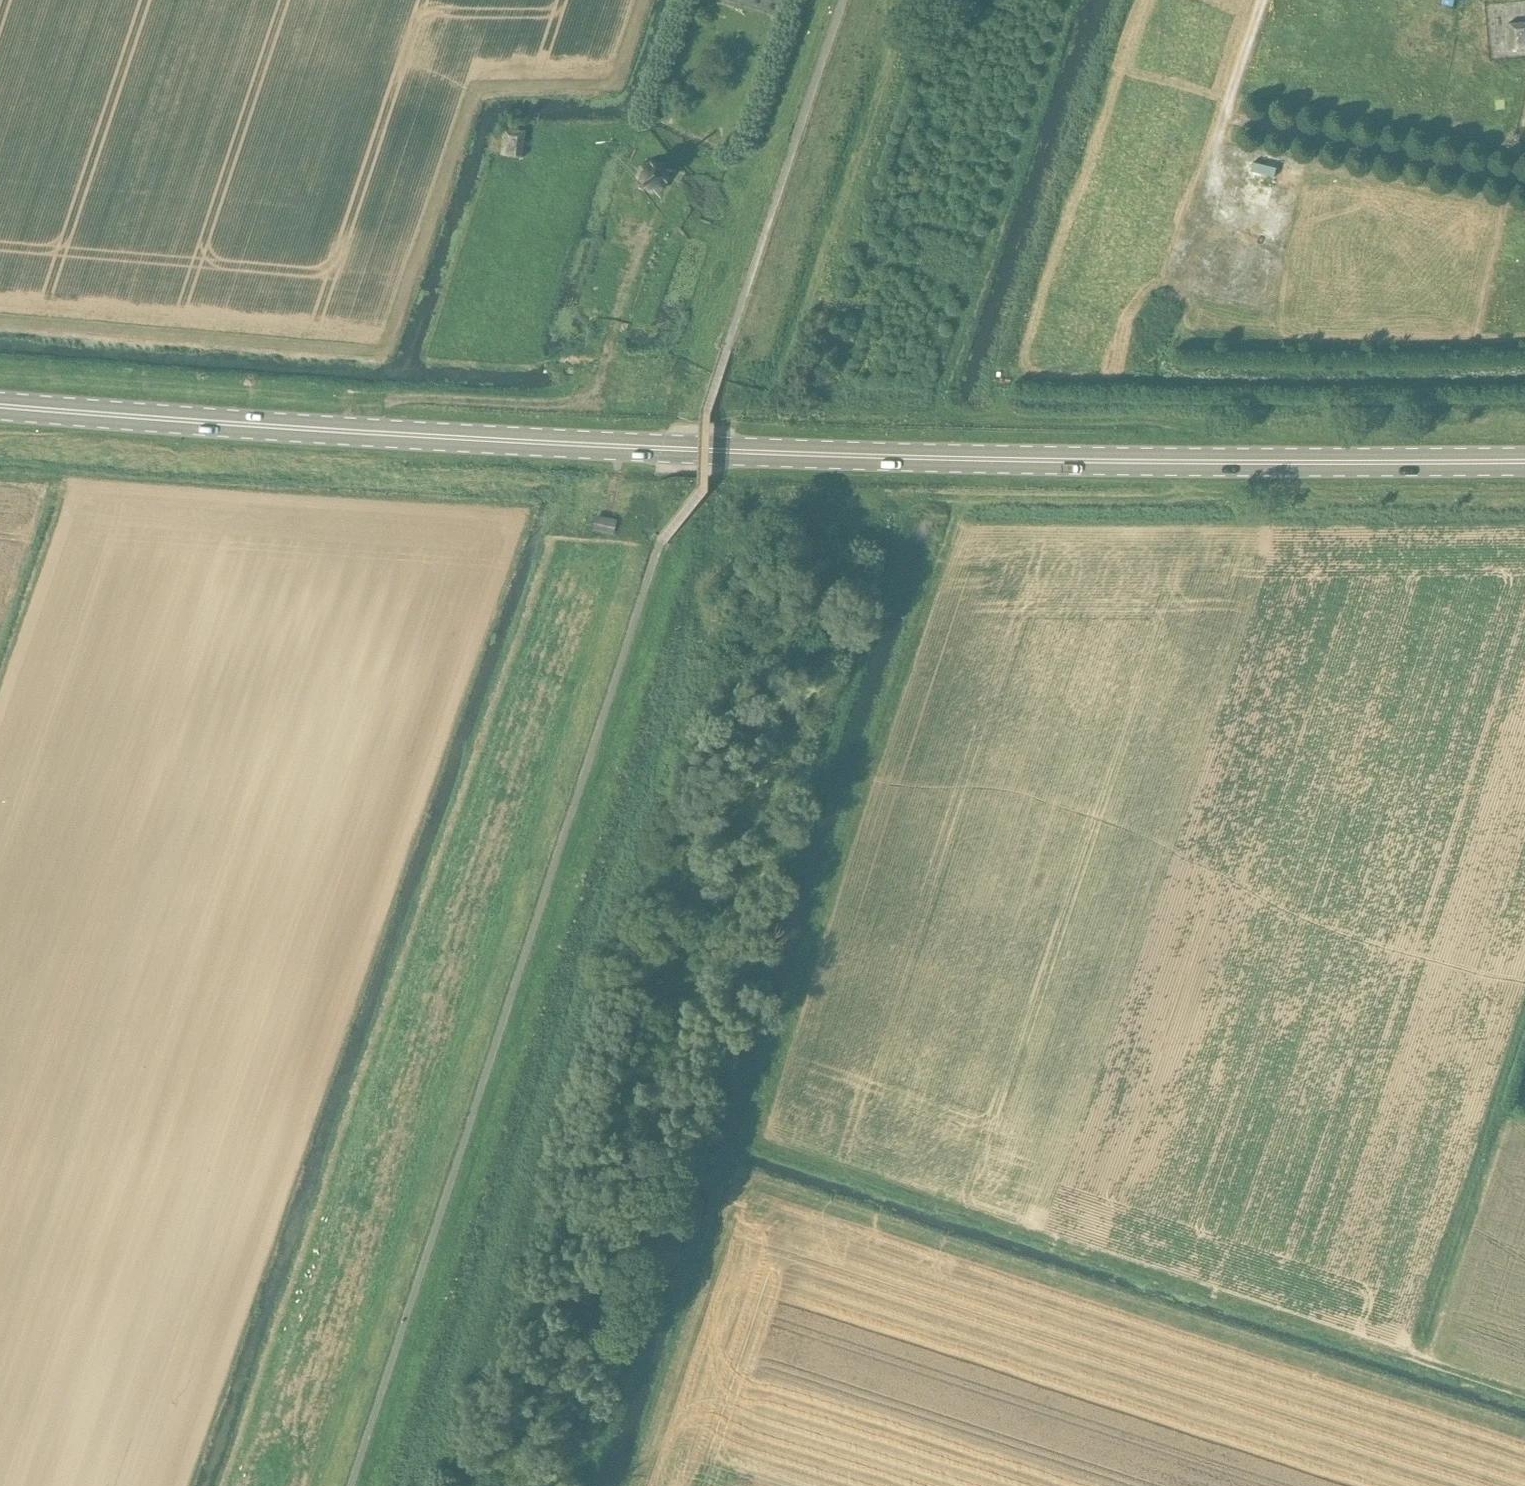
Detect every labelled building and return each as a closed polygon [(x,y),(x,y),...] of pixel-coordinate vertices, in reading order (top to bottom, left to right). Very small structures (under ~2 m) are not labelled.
[(1508,54),(1524,53),(1524,23),(1506,25),(1508,54)] [(528,135),(506,133),(504,160),(526,161),(528,135)] [(667,169),(666,167),(666,165),(654,160),(642,165),(637,177),(642,188),(654,193),(666,188),(673,171),(667,169)] [(620,518),(599,513),(595,529),(616,534),(620,518)]
